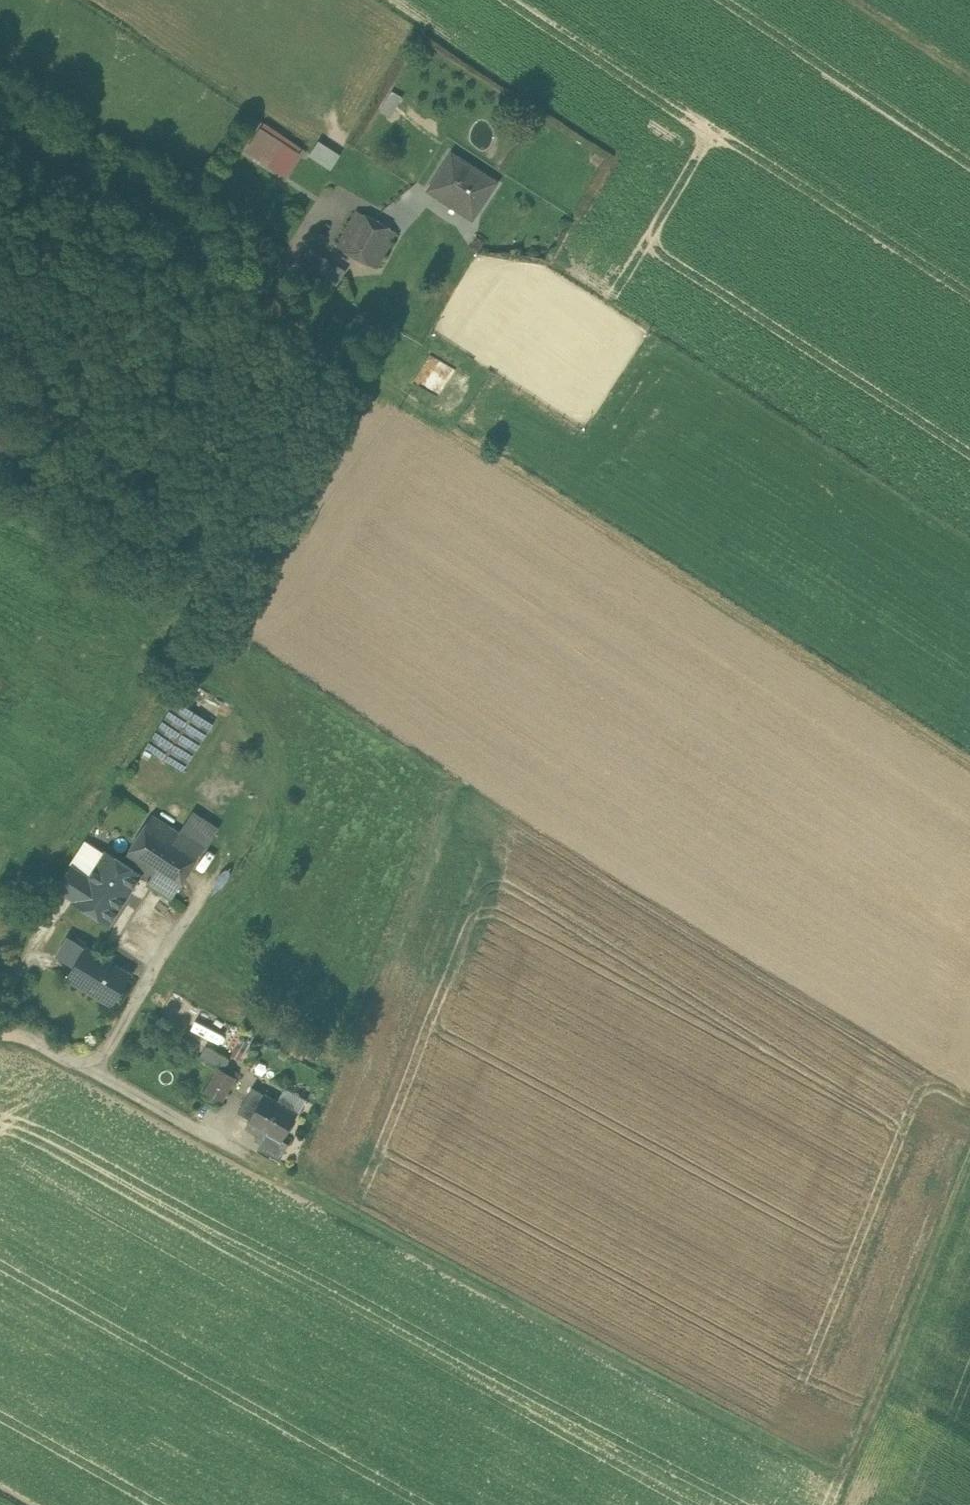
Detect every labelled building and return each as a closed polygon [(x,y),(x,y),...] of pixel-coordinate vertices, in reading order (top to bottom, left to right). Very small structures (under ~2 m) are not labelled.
[(403,94),(394,89),(382,110),(391,115),(403,94)] [(298,154),(277,139),(263,161),(285,175),(298,154)] [(311,154),(332,167),(341,152),(321,139),(311,154)] [(486,180),(446,151),(423,184),(464,212),(486,180)] [(364,201),(341,247),(388,270),(410,224),(364,201)] [(348,269),(311,246),(298,266),(336,289),(348,269)] [(177,700),(148,745),(184,768),(213,722),(177,700)] [(194,810),(182,832),(204,846),(206,847),(218,825),(194,810)] [(180,832),(152,814),(123,860),(143,873),(149,877),(148,880),(149,881),(147,883),(172,899),(204,848),(205,848),(206,847),(204,846),(182,832),(180,831),(180,832)] [(89,840),(72,865),(90,876),(106,850),(89,840)] [(75,899),(74,901),(110,924),(143,873),(123,860),(106,850),(90,876),(75,899)] [(90,876),(72,865),(57,888),(75,899),(90,876)] [(131,975),(85,946),(68,976),(114,1004),(131,975)] [(226,1044),(233,1024),(215,1018),(218,1010),(195,1002),(185,1030),(226,1044)] [(249,1043),(241,1038),(232,1054),(239,1059),(249,1043)] [(230,1059),(206,1045),(200,1055),(219,1066),(224,1069),(230,1059)] [(219,1066),(203,1094),(220,1104),(237,1076),(224,1069),(219,1066)] [(281,1103),(253,1086),(238,1111),(251,1118),(246,1126),(265,1137),(259,1147),(280,1159),(289,1143),(283,1139),(298,1113),(281,1103)] [(290,1088),(281,1103),(298,1113),(299,1113),(307,1098),(290,1088)]
